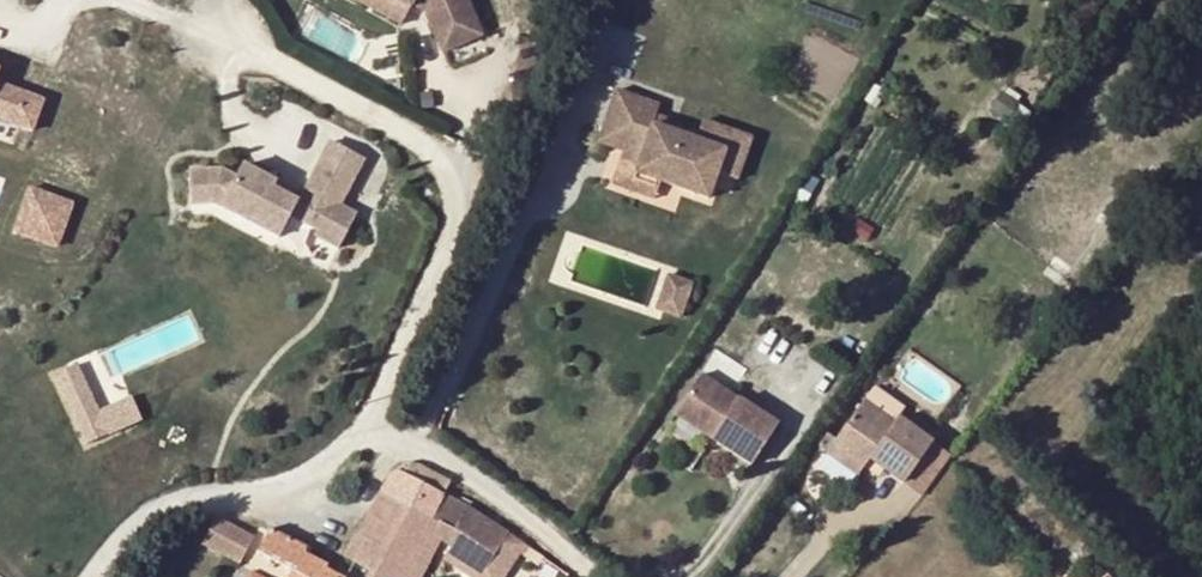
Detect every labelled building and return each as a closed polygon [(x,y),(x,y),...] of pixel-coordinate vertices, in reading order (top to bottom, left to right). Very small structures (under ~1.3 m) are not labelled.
[(374,18),(383,1),(381,0),(340,0),(374,18)] [(383,1),(374,18),(398,31),(409,9),(423,16),(440,57),(479,40),(463,0),(381,0),(383,1)] [(34,127),(43,93),(0,81),(0,118),(34,127)] [(654,115),(658,105),(617,91),(599,142),(624,151),(613,184),(652,198),(658,182),(708,199),(718,171),(737,178),(751,138),(704,121),(697,141),(675,133),(651,125),(654,115)] [(1020,103),(1002,91),(990,111),(1008,122),(1020,103)] [(678,124),(654,115),(651,125),(675,133),(678,124)] [(355,208),(343,204),(364,155),(322,137),(296,199),(268,187),(272,176),(232,159),(211,209),(333,260),(355,208)] [(187,166),(187,203),(217,203),(217,165),(187,166)] [(11,229),(58,246),(75,201),(28,183),(11,229)] [(675,276),(668,274),(656,308),(663,310),(675,276)] [(692,282),(675,276),(663,310),(680,316),(692,282)] [(778,424),(701,374),(674,416),(751,466),(778,424)] [(904,409),(874,387),(836,440),(832,445),(864,467),(869,459),(884,470),(887,465),(907,479),(932,443),(898,418),(904,409)] [(140,421),(130,398),(96,413),(106,436),(140,421)] [(832,445),(836,440),(827,434),(818,446),(857,476),(864,467),(832,445)] [(884,470),(869,459),(864,467),(878,477),(884,470)] [(402,475),(444,496),(451,482),(418,464),(411,462),(405,468),(402,475)] [(907,479),(887,465),(884,470),(903,483),(907,479)] [(439,539),(486,569),(502,542),(507,535),(472,512),(460,504),(444,496),(402,475),(393,470),(378,500),(385,504),(374,524),(367,520),(358,538),(365,543),(355,561),(369,569),(364,576),(383,576),(384,576),(418,576),(427,561),(414,554),(433,519),(438,524),(433,534),(439,539)] [(217,513),(201,543),(238,562),(253,532),(217,513)] [(427,561),(439,539),(433,534),(438,524),(433,519),(414,554),(427,561)] [(266,531),(254,553),(292,573),(290,576),(337,576),(322,569),(325,566),(303,555),(306,550),(269,531),(266,531)] [(527,549),(507,535),(502,542),(523,555),(527,549)]
